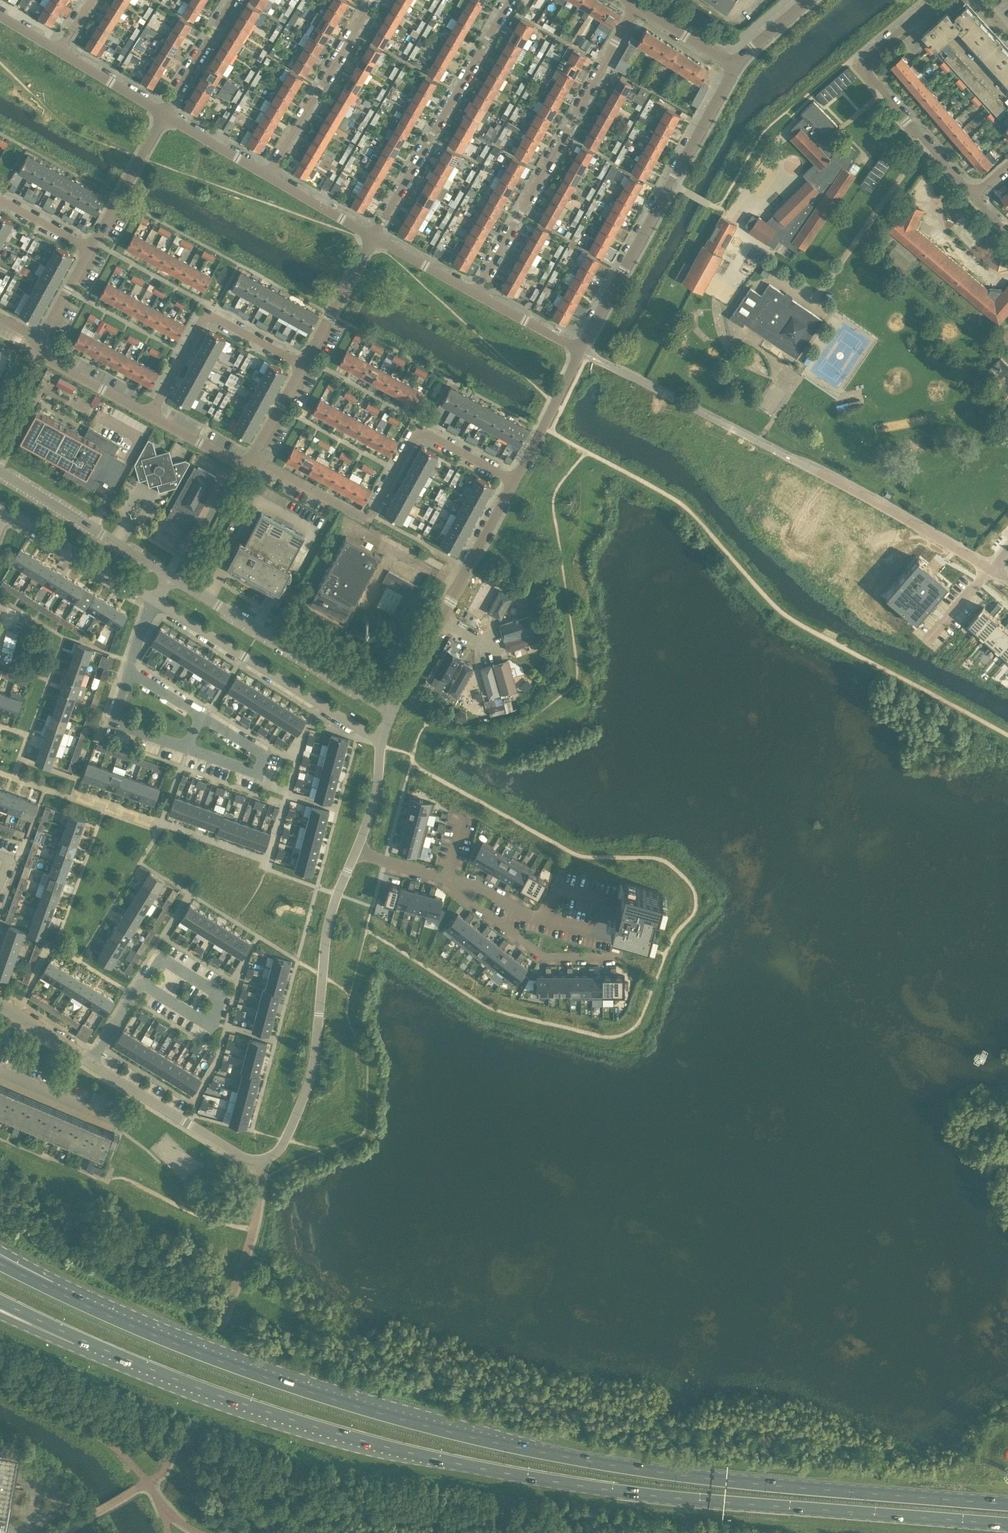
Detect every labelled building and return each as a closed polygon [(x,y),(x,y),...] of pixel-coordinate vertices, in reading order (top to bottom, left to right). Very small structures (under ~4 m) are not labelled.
[(64,4),(58,0),(49,0),(45,6),(58,14),(64,4)] [(128,1),(127,0),(114,0),(111,5),(122,11),(128,1)] [(205,0),(190,0),(188,3),(200,10),(205,0)] [(328,5),(341,12),(347,2),(345,0),(331,0),(328,5)] [(402,15),(408,5),(400,0),(396,0),(391,8),(402,15)] [(473,0),(459,0),(456,5),(464,9),(475,15),(481,5),(473,0)] [(578,5),(585,10),(581,16),(585,18),(589,12),(597,0),(581,0),(578,5)] [(608,7),(598,0),(597,0),(589,12),(600,19),(608,7)] [(726,12),(734,0),(707,0),(726,12)] [(193,20),(200,10),(188,3),(182,13),(193,20)] [(240,14),(253,21),(253,22),(258,25),(265,14),(247,3),(240,14)] [(111,5),(104,15),(115,22),(122,11),(111,5)] [(335,23),(341,12),(328,5),(322,15),(335,23)] [(931,41),(938,49),(938,48),(937,47),(960,26),(970,37),(965,42),(1007,89),(1007,50),(967,5),(954,18),(948,11),(923,33),(931,41)] [(51,25),(58,14),(45,6),(38,17),(51,25)] [(619,14),(608,7),(600,19),(611,26),(619,14)] [(396,26),(402,15),(391,8),(384,19),(396,26)] [(431,18),(435,20),(441,10),(437,8),(431,18)] [(469,26),(475,15),(464,9),(457,19),(469,26)] [(335,23),(322,15),(316,12),(310,22),(316,25),(329,33),(335,23)] [(253,22),(253,21),(240,14),(234,24),(247,32),(253,22)] [(115,22),(104,15),(98,25),(109,32),(115,22)] [(180,17),(173,28),(184,35),(191,24),(180,17)] [(425,29),(429,31),(435,20),(431,18),(425,29)] [(389,36),(396,26),(384,19),(378,29),(389,36)] [(463,36),(469,26),(457,19),(451,30),(463,36)] [(520,19),(514,29),(527,37),(533,26),(520,19)] [(276,35),(279,30),(278,30),(281,25),(278,23),(272,33),(276,35)] [(234,24),(228,34),(241,42),(247,32),(234,24)] [(98,25),(92,35),(102,42),(103,42),(107,44),(111,38),(107,36),(109,32),(98,25)] [(146,25),(143,30),(139,36),(143,38),(150,27),(146,25)] [(323,43),(329,33),(316,25),(310,36),(323,43)] [(178,45),(184,35),(173,28),(167,39),(178,45)] [(631,34),(628,40),(629,41),(635,45),(697,84),(699,82),(708,67),(646,28),(639,40),(631,34)] [(389,36),(378,29),(372,40),(383,47),(389,36)] [(508,40),(521,47),(527,37),(514,29),(508,40)] [(445,40),(457,47),(463,36),(451,30),(445,40)] [(559,35),(570,42),(573,36),(562,30),(559,35)] [(222,44),(234,52),(241,42),(228,34),(222,44)] [(102,42),(92,35),(85,46),(96,53),(99,48),(102,43),(102,42)] [(317,54),(323,43),(310,36),(304,46),(317,54)] [(583,48),(588,40),(582,36),(578,45),(583,48)] [(178,45),(167,39),(165,41),(162,39),(157,47),(171,56),(178,45)] [(450,58),(457,47),(445,40),(439,51),(450,58)] [(508,40),(502,50),(515,58),(521,47),(508,40)] [(594,44),(589,41),(584,49),(588,52),(594,44)] [(632,50),(635,45),(629,41),(626,47),(632,50)] [(115,49),(120,53),(124,55),(130,44),(126,42),(123,47),(118,44),(115,49)] [(222,44),(215,55),(228,62),(234,52),(222,44)] [(370,44),(363,55),(374,61),(381,50),(370,44)] [(311,64),(317,54),(304,46),(298,56),(311,64)] [(154,52),(157,54),(154,59),(165,66),(171,56),(157,47),(154,52)] [(626,47),(623,52),(629,55),(632,50),(626,47)] [(567,59),(580,67),(586,56),(573,48),(567,59)] [(496,60),(509,68),(515,58),(502,50),(496,60)] [(130,51),(126,57),(130,59),(138,63),(141,58),(134,54),(130,51)] [(433,62),(444,68),(450,58),(439,51),(433,62)] [(629,55),(623,52),(620,57),(626,61),(629,55)] [(951,65),(960,56),(956,52),(952,55),(947,60),(951,65)] [(418,58),(427,63),(429,59),(420,54),(418,58)] [(209,65),(222,73),(228,62),(215,55),(209,65)] [(357,65),(368,72),(374,61),(363,55),(357,65)] [(304,75),(311,64),(298,56),(292,67),(304,75)] [(561,69),(574,77),(580,67),(567,59),(562,56),(556,67),(561,69)] [(902,56),(892,65),(900,74),(910,65),(902,56)] [(955,70),(965,61),(960,56),(951,65),(955,70)] [(620,58),(618,63),(628,69),(631,64),(626,61),(620,57),(620,58)] [(407,60),(421,68),(423,64),(416,60),(412,60),(408,58),(407,60)] [(154,59),(151,64),(148,62),(145,67),(148,69),(147,70),(159,77),(165,66),(154,59)] [(503,78),(509,68),(496,60),(490,71),(503,78)] [(960,74),(969,66),(965,61),(955,70),(960,74)] [(438,79),(444,68),(433,62),(427,73),(438,79)] [(625,74),(628,69),(618,63),(615,68),(625,74)] [(216,83),(222,73),(209,65),(203,75),(216,83)] [(357,65),(351,76),(362,82),(368,72),(357,65)] [(910,65),(900,74),(907,83),(917,74),(910,65)] [(964,79),(973,71),(969,66),(960,74),(964,79)] [(848,68),(816,95),(824,104),(855,77),(848,68)] [(534,75),(531,80),(535,82),(541,72),(537,69),(534,75)] [(568,87),(574,77),(561,69),(555,80),(568,87)] [(159,77),(147,70),(141,80),(152,87),(159,77)] [(283,81),(296,89),(302,78),(289,71),(283,81)] [(497,89),(503,78),(490,71),(484,81),(497,89)] [(917,74),(907,83),(915,91),(925,83),(929,80),(921,71),(917,74)] [(968,84),(977,75),(973,71),(964,79),(968,84)] [(209,93),(216,83),(203,75),(197,85),(209,93)] [(972,88),(982,80),(977,75),(968,84),(972,88)] [(345,86),(356,93),(362,82),(351,76),(345,86)] [(418,87),(429,94),(436,83),(424,76),(418,87)] [(544,88),(549,90),(562,98),(568,87),(555,80),(550,77),(544,88)] [(619,77),(613,88),(624,95),(631,99),(635,92),(628,88),(631,84),(619,77)] [(227,78),(223,84),(234,91),(238,85),(227,78)] [(977,93),(986,85),(982,80),(972,88),(977,93)] [(290,99),(296,89),(283,81),(277,92),(290,99)] [(484,81),(478,91),(491,99),(497,89),(484,81)] [(701,82),(699,87),(705,91),(708,85),(701,82)] [(925,83),(915,91),(922,100),(932,92),(925,83)] [(197,85),(190,95),(203,103),(209,93),(197,85)] [(981,98),(990,89),(986,85),(977,93),(981,98)] [(222,86),(218,93),(229,100),(233,93),(222,86)] [(345,86),(338,97),(349,103),(356,93),(345,86)] [(385,96),(389,99),(390,97),(395,99),(397,96),(392,93),(393,93),(392,93),(394,87),(392,86),(385,96)] [(423,104),(429,94),(418,87),(412,98),(423,104)] [(699,87),(696,92),(702,96),(705,91),(699,87)] [(624,95),(613,88),(607,99),(618,105),(624,95)] [(985,102),(994,94),(990,89),(981,98),(985,102)] [(543,101),(556,108),(562,98),(549,90),(543,101)] [(472,102),(485,109),(491,99),(478,91),(472,102)] [(271,102),(284,109),(290,99),(277,92),(271,102)] [(696,92),(693,98),(699,101),(702,96),(696,92)] [(932,92),(922,100),(930,109),(940,100),(932,92)] [(989,107),(999,99),(994,94),(985,102),(989,107)] [(203,103),(190,95),(184,106),(197,114),(203,103)] [(423,104),(412,98),(409,96),(403,106),(406,108),(417,115),(423,104)] [(349,103),(338,97),(332,107),(343,114),(349,103)] [(690,103),(691,104),(696,106),(699,101),(693,98),(690,103)] [(607,99),(601,110),(612,116),(618,105),(607,99)] [(804,115),(791,128),(795,132),(791,137),(815,161),(802,174),(808,179),(773,214),(776,216),(770,224),(758,216),(757,219),(751,215),(745,224),(750,228),(749,230),(773,247),(779,239),(796,251),(800,246),(803,248),(854,175),(847,170),(853,162),(853,161),(849,158),(855,150),(845,142),(833,154),(820,141),(838,124),(814,99),(801,112),(804,115)] [(994,112),(1003,103),(999,99),(989,107),(994,112)] [(940,100),(930,109),(937,118),(947,109),(940,100)] [(551,118),(556,108),(543,101),(537,111),(551,118)] [(278,119),(284,109),(271,102),(265,112),(278,119)] [(472,102),(466,112),(479,120),(485,109),(472,102)] [(1003,111),(1007,108),(1003,103),(994,112),(998,116),(1003,111)] [(337,125),(343,114),(332,107),(326,118),(337,125)] [(411,125),(417,115),(406,108),(400,119),(411,125)] [(660,119),(673,126),(679,115),(666,108),(660,119)] [(947,109),(937,118),(945,127),(955,118),(947,109)] [(595,120),(606,127),(612,116),(601,110),(595,120)] [(537,111),(531,121),(545,129),(551,118),(537,111)] [(259,122),(272,130),(278,119),(265,112),(259,122)] [(460,122),(473,130),(479,120),(466,112),(460,122)] [(632,113),(629,119),(626,124),(630,126),(636,115),(632,113)] [(220,128),(227,117),(223,115),(222,117),(219,115),(214,124),(220,128)] [(331,135),(337,125),(326,118),(320,128),(331,135)] [(955,118),(945,127),(953,135),(962,127),(955,118)] [(229,119),(223,130),(229,133),(236,122),(233,121),(229,119)] [(405,136),(411,125),(400,119),(394,129),(405,136)] [(632,130),(635,132),(641,121),(638,119),(637,119),(632,130)] [(660,119),(654,129),(667,136),(673,126),(660,119)] [(595,120),(589,131),(600,137),(606,127),(595,120)] [(519,133),(521,129),(508,121),(505,125),(519,133)] [(539,139),(545,129),(531,121),(526,132),(539,139)] [(266,140),(272,130),(259,122),(253,132),(266,140)] [(460,122),(454,133),(467,140),(473,130),(460,122)] [(667,136),(654,129),(649,126),(644,137),(648,139),(662,147),(667,136)] [(962,127),(953,135),(960,144),(970,136),(962,127)] [(313,139),(325,146),(331,135),(320,128),(313,139)] [(399,147),(405,136),(394,129),(388,140),(399,147)] [(600,137),(589,131),(583,142),(594,148),(600,137)] [(259,151),(266,140),(253,132),(247,143),(259,151)] [(526,132),(520,142),(533,150),(539,139),(526,132)] [(467,140),(454,133),(448,144),(461,151),(467,140)] [(970,136),(960,144),(968,153),(978,145),(970,136)] [(318,156),(325,146),(313,139),(307,149),(318,156)] [(648,139),(643,150),(656,157),(662,147),(648,139)] [(399,147),(388,140),(381,151),(393,157),(399,147)] [(533,150),(520,142),(514,153),(527,160),(533,150)] [(575,156),(586,162),(593,151),(581,145),(575,156)] [(978,145),(968,153),(975,162),(985,153),(978,145)] [(499,156),(502,151),(493,146),(490,152),(494,154),(499,156)] [(446,147),(440,158),(453,165),(459,155),(446,147)] [(322,158),(318,156),(307,149),(301,160),(316,169),(322,158)] [(656,157),(643,150),(637,160),(650,167),(656,157)] [(877,161),(860,184),(870,191),(886,168),(894,156),(884,150),(877,161)] [(985,153),(975,162),(983,171),(993,162),(989,158),(993,154),(990,150),(985,154),(985,153)] [(387,168),(393,157),(381,151),(375,161),(387,168)] [(29,176),(38,160),(28,154),(19,170),(29,176)] [(502,164),(506,166),(505,167),(519,175),(525,164),(507,154),(502,164)] [(575,156),(569,166),(580,173),(586,162),(575,156)] [(387,168),(375,161),(369,158),(365,165),(371,169),(369,172),(380,178),(387,168)] [(440,158),(434,168),(447,176),(453,165),(440,158)] [(38,160),(29,176),(39,181),(48,165),(38,160)] [(317,170),(316,169),(301,160),(294,171),(306,178),(308,174),(313,177),(317,170)] [(650,167),(637,160),(631,171),(644,178),(650,167)] [(847,170),(854,175),(859,166),(853,162),(847,170)] [(48,165),(39,181),(48,186),(57,170),(48,165)] [(580,173),(569,166),(563,177),(574,183),(580,173)] [(513,185),(519,175),(505,167),(500,178),(513,185)] [(428,179),(441,186),(447,176),(434,168),(428,179)] [(57,170),(48,186),(58,192),(67,176),(57,170)] [(374,189),(380,178),(369,172),(363,182),(374,189)] [(623,185),(636,193),(642,182),(629,175),(623,185)] [(67,176),(58,192),(67,197),(76,181),(67,176)] [(333,179),(329,177),(328,176),(321,187),(327,190),(333,179)] [(563,177),(557,188),(568,194),(574,183),(563,177)] [(469,188),(476,192),(479,187),(476,185),(479,180),(475,178),(469,188)] [(494,188),(507,196),(513,185),(500,178),(494,188)] [(435,196),(441,186),(428,179),(422,189),(435,196)] [(67,197),(77,202),(86,186),(76,181),(67,197)] [(340,183),(336,181),(329,191),(335,195),(342,184),(340,183)] [(368,200),(374,189),(363,182),(357,193),(368,200)] [(631,203),(636,193),(623,185),(617,196),(631,203)] [(86,186),(77,202),(86,207),(95,191),(86,186)] [(463,199),(467,201),(470,196),(473,198),(476,192),(469,188),(463,199)] [(501,206),(507,196),(494,188),(488,199),(501,206)] [(551,198),(562,205),(568,194),(557,188),(551,198)] [(416,199),(429,207),(435,196),(422,189),(416,199)] [(86,207),(97,213),(106,197),(95,191),(86,207)] [(362,211),(368,200),(357,193),(351,204),(362,211)] [(631,203),(617,196),(612,206),(625,214),(631,203)] [(551,198),(545,209),(556,215),(562,205),(551,198)] [(423,217),(429,207),(416,199),(410,210),(423,217)] [(495,217),(501,206),(488,199),(482,209),(495,217)] [(1007,313),(1007,285),(1004,289),(1003,289),(990,288),(989,290),(915,227),(923,210),(909,203),(902,216),(889,230),(985,312),(986,311),(1000,323),(1007,313)] [(477,206),(471,217),(476,219),(476,220),(489,227),(495,217),(482,209),(477,206)] [(619,224),(625,214),(612,206),(606,217),(619,224)] [(556,215),(545,209),(539,220),(550,227),(556,215)] [(410,210),(404,220),(417,228),(423,217),(410,210)] [(7,232),(13,222),(4,217),(0,215),(0,228),(7,232)] [(702,291),(713,270),(722,255),(720,254),(737,224),(721,215),(704,245),(702,244),(690,265),(684,262),(676,276),(702,291)] [(148,219),(143,216),(140,222),(145,225),(148,219)] [(619,224),(606,217),(600,227),(613,234),(619,224)] [(417,228),(404,220),(398,231),(411,238),(417,228)] [(483,237),(489,227),(476,220),(470,230),(483,237)] [(537,223),(531,234),(542,241),(548,230),(537,223)] [(157,231),(163,234),(165,229),(160,226),(157,231)] [(607,245),(613,234),(600,227),(594,238),(607,245)] [(168,237),(171,232),(165,229),(163,234),(168,237)] [(477,248),(483,237),(470,230),(464,240),(477,248)] [(138,253),(146,239),(135,233),(127,247),(138,253)] [(525,245),(536,251),(542,241),(531,234),(525,245)] [(584,246),(588,248),(601,256),(607,245),(594,238),(590,235),(584,246)] [(429,252),(437,239),(433,237),(430,242),(425,250),(429,252)] [(149,259),(157,245),(146,239),(138,253),(149,259)] [(477,248),(464,240),(458,251),(471,258),(477,248)] [(160,265),(168,251),(157,245),(149,259),(160,265)] [(525,245),(519,256),(530,262),(536,251),(525,245)] [(57,246),(51,256),(67,264),(73,255),(66,251),(57,246)] [(207,258),(210,253),(204,250),(201,255),(207,258)] [(171,271),(179,257),(168,251),(160,265),(171,271)] [(471,258),(458,251),(452,262),(465,269),(471,258)] [(580,263),(593,270),(599,259),(586,252),(580,263)] [(51,256),(46,265),(62,274),(67,264),(51,256)] [(513,266),(524,273),(530,262),(519,256),(513,266)] [(182,277),(190,263),(179,257),(171,271),(182,277)] [(593,270),(580,263),(577,261),(571,271),(575,273),(588,281),(593,270)] [(193,283),(201,269),(190,263),(182,277),(193,283)] [(30,269),(23,265),(20,270),(27,274),(30,269)] [(46,265),(41,275),(57,284),(62,274),(46,265)] [(122,268),(117,265),(114,270),(119,273),(122,268)] [(513,266),(507,277),(518,283),(524,273),(513,266)] [(201,269),(193,283),(205,289),(212,276),(201,269)] [(242,293),(251,277),(240,271),(232,287),(242,293)] [(588,281),(575,273),(569,284),(582,291),(588,281)] [(136,282),(139,277),(134,274),(131,279),(136,282)] [(41,275),(35,284),(52,293),(57,284),(41,275)] [(141,285),(144,280),(139,277),(136,282),(141,285)] [(251,277),(242,293),(252,298),(261,282),(251,277)] [(518,283),(507,277),(501,288),(512,294),(518,283)] [(112,301),(119,287),(108,281),(101,295),(112,301)] [(252,298),(261,303),(270,287),(261,282),(252,298)] [(35,284),(30,294),(46,303),(52,293),(35,284)] [(576,302),(582,291),(569,284),(563,294),(576,302)] [(821,320),(819,318),(769,284),(760,296),(749,288),(732,314),(736,317),(734,320),(741,325),(743,322),(795,358),(821,320)] [(156,286),(153,291),(159,295),(162,289),(156,286)] [(123,307),(130,294),(119,287),(112,301),(123,307)] [(261,303),(271,308),(280,292),(270,287),(261,303)] [(167,292),(162,289),(159,295),(163,297),(167,292)] [(271,308),(280,314),(289,298),(280,292),(271,308)] [(30,294),(25,303),(41,312),(46,303),(30,294)] [(134,313),(141,300),(130,294),(123,307),(134,313)] [(570,312),(576,302),(563,294),(557,305),(570,312)] [(178,298),(175,303),(181,307),(184,301),(178,298)] [(280,314),(290,319),(299,303),(289,298),(280,314)] [(145,319),(152,306),(141,300),(134,313),(145,319)] [(189,304),(184,301),(181,307),(186,310),(189,304)] [(25,303),(19,313),(36,322),(41,312),(25,303)] [(290,319),(299,324),(308,308),(299,303),(290,319)] [(565,323),(570,312),(557,305),(551,316),(565,323)] [(156,325),(163,312),(152,306),(145,319),(156,325)] [(310,330),(319,314),(308,308),(299,324),(310,330)] [(163,312),(156,325),(167,331),(174,318),(163,312)] [(174,318),(167,331),(178,337),(186,324),(174,318)] [(102,320),(96,331),(101,333),(105,328),(107,322),(104,320),(102,320)] [(110,331),(113,325),(108,322),(107,322),(105,328),(110,331)] [(113,325),(110,331),(115,333),(118,328),(113,325)] [(86,349),(93,336),(82,330),(74,343),(86,349)] [(210,330),(204,340),(220,349),(226,338),(210,330)] [(361,336),(356,333),(353,338),(358,341),(361,336)] [(127,340),(132,343),(135,337),(129,334),(127,340)] [(97,355),(104,342),(93,336),(86,349),(97,355)] [(137,346),(140,341),(140,340),(135,337),(132,343),(137,346)] [(204,340),(199,349),(215,358),(220,349),(204,340)] [(107,361),(115,348),(104,342),(97,355),(107,361)] [(378,345),(373,342),(370,348),(375,351),(378,345)] [(148,352),(154,355),(157,349),(151,346),(148,352)] [(118,367),(126,354),(115,348),(107,361),(118,367)] [(162,352),(157,349),(154,355),(159,358),(162,352)] [(199,349),(194,359),(210,368),(215,358),(199,349)] [(350,369),(358,356),(347,350),(339,363),(350,369)] [(10,357),(0,351),(0,376),(10,357)] [(129,373),(137,360),(126,354),(118,367),(129,373)] [(400,357),(395,354),(392,360),(397,362),(400,357)] [(358,356),(350,369),(361,375),(369,362),(358,356)] [(400,357),(397,362),(403,365),(405,360),(400,357)] [(1000,357),(990,367),(1001,377),(1006,371),(1007,373),(1007,364),(1000,357)] [(194,359),(189,368),(205,377),(210,368),(194,359)] [(140,379),(148,366),(137,360),(129,373),(140,379)] [(270,362),(264,373),(280,381),(286,371),(270,362)] [(369,362),(361,375),(372,381),(380,368),(369,362)] [(148,366),(140,379),(152,385),(159,372),(148,366)] [(189,368),(183,378),(200,387),(205,377),(189,368)] [(380,368),(372,381),(383,387),(391,374),(380,368)] [(264,373),(259,382),(275,391),(280,381),(264,373)] [(391,374),(383,387),(394,393),(401,380),(391,374)] [(183,378),(178,387),(194,396),(200,387),(183,378)] [(401,380),(394,393),(405,399),(412,386),(401,380)] [(335,384),(329,381),(326,387),(332,389),(334,384),(335,384)] [(259,382),(254,392),(270,400),(275,391),(259,382)] [(416,405),(424,392),(412,386),(405,399),(416,405)] [(441,402),(452,408),(461,392),(450,386),(441,402)] [(173,397),(190,405),(194,396),(178,387),(173,397)] [(350,400),(353,395),(346,391),(343,396),(350,400)] [(254,392),(248,401),(265,410),(270,400),(254,392)] [(452,408),(461,413),(470,397),(461,392),(452,408)] [(357,403),(360,398),(353,395),(350,400),(357,403)] [(470,397),(461,413),(471,419),(480,402),(470,397)] [(324,417),(332,404),(320,398),(313,411),(324,417)] [(248,401),(243,411),(259,419),(265,410),(248,401)] [(369,410),(372,404),(368,403),(364,401),(362,406),(369,410)] [(480,402),(471,419),(480,424),(489,407),(480,402)] [(332,404),(324,417),(335,423),(343,410),(332,404)] [(376,414),(379,409),(379,408),(372,404),(369,410),(376,414)] [(480,424),(490,429),(499,413),(489,407),(480,424)] [(109,484),(110,484),(123,460),(114,455),(119,445),(118,445),(88,429),(83,437),(78,435),(79,432),(37,409),(21,438),(69,464),(65,470),(79,478),(80,476),(84,478),(83,480),(95,487),(95,488),(101,478),(109,483),(109,484)] [(343,410),(335,423),(346,429),(353,416),(343,410)] [(243,411),(238,420),(254,429),(259,419),(243,411)] [(508,418),(499,413),(490,429),(499,434),(508,418)] [(396,418),(390,415),(387,420),(393,423),(396,418)] [(353,416),(346,429),(357,435),(364,422),(353,416)] [(396,418),(393,423),(398,426),(401,421),(396,418)] [(499,434),(509,439),(518,423),(508,418),(499,434)] [(254,429),(238,420),(233,430),(249,439),(254,429)] [(364,422),(357,435),(368,441),(375,428),(364,422)] [(518,423),(509,439),(519,445),(528,429),(518,423)] [(375,428),(368,441),(379,447),(386,434),(375,428)] [(390,454),(398,440),(386,434),(379,447),(390,454)] [(322,447),(325,441),(316,437),(314,441),(317,443),(317,444),(322,447)] [(186,459),(173,463),(172,463),(169,452),(157,455),(153,441),(149,439),(135,464),(140,481),(151,478),(156,481),(160,492),(177,487),(190,462),(186,459)] [(325,441),(322,447),(327,450),(331,445),(325,441)] [(298,466),(305,452),(294,446),(286,459),(298,466)] [(422,446),(416,456),(433,465),(438,455),(422,446)] [(344,459),(347,454),(342,451),(339,456),(344,459)] [(316,458),(305,452),(298,466),(309,472),(316,458)] [(352,457),(347,454),(344,459),(349,462),(352,457)] [(411,466),(427,474),(433,465),(416,456),(411,466)] [(309,472),(320,478),(327,464),(316,458),(309,472)] [(369,466),(364,463),(361,468),(366,471),(369,466)] [(331,484),(338,470),(327,464),(320,478),(331,484)] [(374,469),(369,466),(366,471),(371,474),(374,469)] [(411,466),(406,475),(422,484),(427,474),(411,466)] [(198,469),(195,467),(172,508),(172,507),(171,509),(167,517),(190,531),(219,480),(216,479),(217,476),(200,467),(198,469)] [(331,484),(342,490),(349,476),(338,470),(331,484)] [(417,493),(422,484),(406,475),(401,485),(417,493)] [(353,496),(360,482),(349,476),(342,490),(353,496)] [(477,476),(472,486),(488,495),(493,485),(477,476)] [(371,488),(360,482),(353,496),(364,502),(371,488)] [(401,485),(396,494),(412,503),(417,493),(401,485)] [(467,496),(483,505),(488,495),(472,486),(467,496)] [(412,503),(396,494),(390,503),(407,512),(412,503)] [(483,505),(467,496),(461,506),(477,514),(483,505)] [(407,512),(390,503),(385,513),(401,522),(407,512)] [(461,506),(456,515),(472,524),(477,514),(461,506)] [(262,512),(245,543),(240,540),(228,562),(233,565),(230,571),(274,594),(277,588),(280,590),(291,568),(289,566),(305,536),(262,512)] [(451,524),(467,533),(472,524),(456,515),(451,524)] [(462,543),(467,533),(451,524),(446,534),(462,543)] [(462,543),(446,534),(440,544),(456,553),(462,543)] [(354,607),(382,555),(346,536),(318,587),(319,588),(318,590),(317,590),(310,602),(345,621),(352,609),(351,608),(352,606),(354,607)] [(23,569),(32,555),(21,548),(12,562),(23,569)] [(427,561),(431,555),(421,549),(418,556),(427,561)] [(32,555),(23,569),(34,575),(42,561),(32,555)] [(441,568),(444,562),(431,555),(427,561),(441,568)] [(42,561),(34,575),(44,582),(53,568),(42,561)] [(63,574),(53,568),(44,582),(55,588),(63,574)] [(421,588),(389,570),(383,581),(415,599),(421,588)] [(487,572),(484,577),(490,580),(490,581),(500,586),(503,581),(503,580),(487,572)] [(63,574),(55,588),(65,595),(74,581),(63,574)] [(0,585),(9,591),(12,586),(3,580),(0,585)] [(84,587),(74,581),(65,595),(76,601),(84,587)] [(477,613),(491,585),(484,581),(469,609),(477,613)] [(506,589),(516,595),(518,589),(509,584),(503,581),(500,586),(506,589)] [(21,591),(12,586),(9,591),(18,596),(21,591)] [(414,600),(387,586),(377,605),(404,619),(414,600)] [(84,587),(76,601),(86,608),(95,594),(84,587)] [(21,599),(30,604),(33,599),(25,593),(21,599)] [(106,600),(95,594),(86,608),(97,614),(106,600)] [(508,597),(501,594),(491,613),(498,617),(508,597)] [(42,604),(33,599),(30,604),(39,609),(42,604)] [(106,600),(97,614),(108,621),(116,607),(106,600)] [(43,612),(51,617),(55,612),(46,606),(43,612)] [(984,606),(969,623),(977,630),(992,613),(990,612),(984,606)] [(127,614),(116,607),(108,621),(118,628),(127,614)] [(60,622),(63,617),(55,612),(51,617),(60,622)] [(539,620),(537,613),(532,615),(534,622),(533,622),(536,632),(537,632),(542,631),(539,620)] [(992,613),(977,630),(985,637),(1000,620),(994,615),(992,613)] [(64,625),(72,630),(76,625),(67,619),(64,625)] [(1000,620),(985,637),(993,643),(1007,627),(1005,625),(1000,620)] [(502,629),(504,640),(533,632),(530,622),(502,629)] [(81,635),(84,630),(76,625),(72,630),(81,635)] [(161,627),(151,642),(160,648),(170,633),(161,627)] [(993,643),(1000,650),(1007,641),(1007,627),(993,643)] [(544,637),(542,631),(537,632),(539,639),(538,639),(541,650),(547,648),(544,637)] [(85,637),(94,643),(97,638),(88,632),(85,637)] [(170,633),(160,648),(169,653),(178,638),(170,633)] [(102,648),(104,646),(106,643),(97,638),(94,643),(102,648)] [(178,638),(169,653),(178,659),(187,643),(178,638)] [(540,652),(536,639),(508,646),(511,660),(540,652)] [(77,643),(73,655),(88,661),(93,649),(77,643)] [(187,643),(178,659),(186,664),(196,649),(187,643)] [(196,649),(186,664),(195,669),(204,654),(196,649)] [(195,669),(192,675),(200,680),(204,675),(213,660),(204,654),(195,669)] [(69,667),(84,673),(88,661),(73,655),(69,667)] [(99,665),(105,667),(108,657),(102,655),(99,665)] [(105,667),(110,669),(114,659),(108,657),(105,667)] [(448,686),(460,662),(451,657),(438,681),(448,686)] [(213,660),(204,675),(212,680),(222,665),(213,660)] [(502,694),(518,690),(510,661),(494,666),(502,694)] [(222,665),(212,680),(221,686),(231,671),(222,665)] [(469,665),(453,694),(460,698),(476,669),(469,665)] [(65,679),(80,684),(84,673),(69,667),(65,679)] [(106,680),(110,669),(105,667),(100,678),(106,680)] [(494,669),(483,671),(490,698),(500,695),(494,669)] [(14,674),(5,671),(3,677),(13,680),(14,674)] [(237,674),(227,690),(236,695),(246,680),(237,674)] [(28,679),(19,676),(17,681),(26,685),(28,679)] [(60,691),(76,696),(80,684),(65,679),(60,691)] [(102,692),(105,682),(100,680),(96,690),(102,692)] [(246,680),(236,695),(245,701),(254,685),(246,680)] [(423,686),(433,691),(436,686),(426,681),(423,686)] [(254,685),(245,701),(254,706),(263,691),(254,685)] [(442,689),(439,695),(448,700),(451,695),(442,689)] [(93,700),(99,702),(102,692),(96,690),(93,700)] [(56,702),(72,708),(76,696),(60,691),(56,702)] [(263,691),(254,706),(262,711),(272,696),(263,691)] [(520,697),(519,691),(512,693),(501,696),(503,702),(506,712),(507,712),(518,708),(515,699),(520,697)] [(4,711),(9,696),(0,692),(0,710),(4,711)] [(9,696),(4,711),(16,715),(21,700),(9,696)] [(272,696),(262,711),(271,717),(280,702),(272,696)] [(484,701),(484,703),(485,704),(485,707),(487,707),(488,710),(490,716),(506,712),(503,702),(501,696),(484,701)] [(52,714),(68,720),(72,708),(56,702),(52,714)] [(280,702),(271,717),(280,722),(289,707),(280,702)] [(88,713),(94,716),(97,706),(91,704),(88,713)] [(289,707),(280,722),(288,728),(298,712),(289,707)] [(460,708),(455,712),(456,719),(462,721),(467,718),(466,711),(460,708)] [(298,712),(288,728),(297,733),(302,726),(307,718),(298,712)] [(90,725),(94,716),(88,713),(84,723),(90,725)] [(68,720),(52,714),(48,726),(64,731),(68,733),(70,727),(66,726),(68,720)] [(44,737),(60,743),(64,731),(48,726),(44,737)] [(79,737),(85,739),(89,729),(83,727),(79,737)] [(331,734),(328,745),(345,749),(348,738),(331,734)] [(44,737),(40,749),(56,755),(62,757),(66,745),(60,743),(44,737)] [(82,748),(85,739),(79,737),(76,746),(82,748)] [(106,752),(108,746),(99,743),(98,743),(96,749),(106,752)] [(328,745),(325,755),(343,760),(345,749),(328,745)] [(118,750),(108,746),(106,752),(115,755),(118,750)] [(40,749),(36,761),(51,767),(56,755),(40,749)] [(71,760),(77,762),(80,752),(75,750),(71,760)] [(129,760),(131,755),(122,751),(120,757),(129,760)] [(141,758),(131,755),(129,760),(139,764),(141,758)] [(325,755),(323,766),(340,770),(343,760),(325,755)] [(74,772),(77,762),(71,760),(68,770),(74,772)] [(153,769),(155,763),(145,760),(143,765),(153,769)] [(83,777),(95,782),(101,766),(89,762),(83,777)] [(165,766),(155,763),(153,769),(162,772),(165,766)] [(107,786),(112,770),(101,766),(95,782),(107,786)] [(323,766),(320,776),(337,781),(340,770),(323,766)] [(107,786),(119,790),(124,775),(112,770),(107,786)] [(130,794),(136,779),(124,775),(119,790),(130,794)] [(320,776),(317,786),(334,791),(337,781),(320,776)] [(130,794),(142,798),(148,783),(136,779),(130,794)] [(160,787),(159,787),(148,783),(142,798),(154,803),(160,787)] [(317,786),(314,797),(331,802),(334,791),(317,786)] [(14,795),(3,791),(0,798),(0,807),(9,810),(14,795)] [(20,814),(26,799),(14,795),(9,810),(20,814)] [(179,816),(185,799),(175,795),(169,812),(179,816)] [(412,797),(410,808),(429,813),(431,814),(435,803),(412,797)] [(20,814),(32,818),(38,803),(26,799),(20,814)] [(185,799),(179,816),(189,819),(195,802),(185,799)] [(195,802),(189,819),(198,822),(204,805),(195,802)] [(214,809),(208,826),(217,829),(223,815),(223,812),(225,807),(216,804),(214,809)] [(204,805),(198,822),(208,826),(214,809),(204,805)] [(309,816),(326,821),(329,810),(312,805),(312,806),(309,816)] [(42,817),(47,819),(51,810),(45,808),(42,817)] [(429,813),(410,808),(407,818),(426,823),(427,823),(429,813)] [(81,832),(85,820),(70,814),(65,827),(81,832)] [(226,835),(232,818),(223,815),(217,829),(216,831),(226,835)] [(309,816),(306,827),(323,831),(326,821),(309,816)] [(38,827),(44,829),(47,819),(42,817),(38,827)] [(226,835),(236,838),(242,821),(232,818),(226,835)] [(426,823),(407,818),(404,828),(426,834),(429,824),(427,823),(426,823)] [(251,825),(242,821),(236,838),(245,842),(251,825)] [(4,830),(13,834),(16,828),(6,824),(4,830)] [(245,842),(255,845),(261,828),(251,825),(245,842)] [(77,844),(81,832),(65,827),(61,838),(77,844)] [(306,827),(303,837),(321,842),(323,831),(306,827)] [(13,834),(23,837),(25,831),(16,828),(13,834)] [(255,845),(265,849),(271,832),(261,828),(255,845)] [(404,828),(401,839),(423,845),(426,834),(404,828)] [(37,831),(34,840),(40,842),(43,833),(37,831)] [(303,837),(301,848),(318,852),(321,842),(303,837)] [(73,855),(77,844),(61,838),(57,850),(73,855)] [(420,856),(423,845),(401,839),(398,850),(420,856)] [(31,848),(37,850),(40,842),(34,840),(31,848)] [(481,844),(478,850),(472,860),(482,865),(492,848),(493,848),(494,846),(483,840),(481,844)] [(301,848),(298,858),(315,863),(318,852),(301,848)] [(482,865),(489,869),(492,871),(502,853),(493,848),(492,848),(482,865)] [(68,867),(73,855),(57,850),(53,862),(68,867)] [(511,858),(502,853),(492,871),(494,872),(501,876),(511,858)] [(29,855),(25,865),(31,867),(34,868),(39,857),(35,855),(34,857),(29,855)] [(501,876),(508,880),(511,881),(522,861),(512,856),(511,858),(501,876)] [(298,858),(295,869),(312,874),(315,863),(298,858)] [(522,861),(511,881),(513,882),(520,886),(529,871),(531,867),(522,861)] [(64,879),(68,867),(53,862),(49,873),(64,879)] [(22,874),(28,876),(31,867),(25,865),(22,874)] [(529,871),(520,886),(527,890),(529,892),(538,876),(529,871)] [(150,872),(144,883),(158,891),(164,881),(150,872)] [(60,890),(64,879),(49,873),(45,885),(60,890)] [(548,881),(538,876),(529,892),(532,893),(539,897),(548,881)] [(21,877),(17,887),(23,889),(26,880),(21,877)] [(621,899),(618,911),(615,910),(611,926),(618,928),(648,936),(652,920),(655,908),(658,909),(662,892),(625,882),(620,899),(621,899)] [(144,883),(137,893),(151,902),(158,891),(144,883)] [(395,904),(400,887),(389,884),(386,895),(385,901),(383,906),(395,909),(396,904),(395,904)] [(56,902),(60,890),(45,885),(41,897),(56,902)] [(14,897),(19,899),(23,889),(17,887),(14,897)] [(408,889),(400,887),(395,904),(396,904),(405,907),(406,907),(411,890),(408,889)] [(168,898),(173,901),(178,892),(173,889),(168,898)] [(416,915),(416,912),(421,892),(413,890),(411,890),(406,907),(405,907),(404,912),(416,915)] [(416,912),(426,915),(431,895),(429,894),(421,892),(416,912)] [(131,904),(145,912),(151,902),(137,893),(131,904)] [(442,898),(434,896),(431,895),(426,915),(425,917),(436,920),(442,898)] [(52,914),(56,902),(41,897),(36,908),(52,914)] [(162,907),(167,910),(173,901),(168,898),(162,907)] [(9,911),(14,913),(18,903),(12,901),(9,911)] [(131,904),(124,914),(138,923),(145,912),(131,904)] [(190,924),(199,909),(190,904),(181,919),(190,924)] [(48,925),(52,914),(36,908),(32,920),(48,925)] [(190,924),(199,930),(208,915),(199,909),(190,924)] [(9,911),(5,921),(11,923),(14,913),(9,911)] [(156,920),(161,923),(167,914),(165,913),(161,911),(156,920)] [(456,934),(467,920),(464,919),(458,913),(447,927),(455,934),(456,934)] [(124,914),(118,925),(132,933),(138,923),(124,914)] [(217,920),(208,915),(199,930),(207,935),(217,920)] [(43,938),(48,925),(32,920),(28,932),(43,938)] [(156,932),(161,923),(156,920),(150,929),(156,932)] [(207,935),(216,941),(225,925),(217,920),(207,935)] [(461,945),(475,927),(469,922),(467,920),(456,934),(455,934),(452,938),(461,945)] [(118,925),(111,935),(125,944),(132,933),(118,925)] [(234,931),(225,925),(216,941),(225,946),(234,931)] [(5,938),(20,943),(24,931),(9,926),(5,938)] [(482,932),(475,927),(461,945),(470,952),(484,934),(482,932)] [(234,931),(225,946),(233,951),(243,936),(234,931)] [(154,935),(148,932),(143,941),(148,944),(154,935)] [(478,958),(492,940),(486,935),(484,934),(470,952),(478,958)] [(111,935),(105,946),(119,954),(125,944),(111,935)] [(243,936),(233,951),(242,957),(252,942),(243,936)] [(20,943),(5,938),(1,949),(16,955),(20,943)] [(34,948),(40,950),(43,940),(38,938),(34,948)] [(501,947),(499,945),(492,940),(478,958),(487,965),(501,947)] [(148,944),(143,941),(137,949),(143,953),(148,944)] [(119,954),(105,946),(98,957),(112,965),(119,954)] [(496,972),(498,968),(509,953),(503,949),(501,947),(487,965),(496,972)] [(36,962),(40,950),(34,948),(30,960),(36,962)] [(1,949),(0,953),(0,962),(12,966),(16,955),(1,949)] [(141,956),(135,953),(130,962),(135,965),(141,956)] [(498,968),(506,974),(507,974),(518,960),(516,958),(509,953),(498,968)] [(271,967),(288,971),(291,961),(274,956),(271,967)] [(31,973),(36,962),(30,960),(26,971),(31,973)] [(50,960),(41,974),(42,974),(52,981),(61,967),(50,960)] [(520,962),(518,960),(507,974),(506,974),(503,978),(513,985),(518,977),(521,980),(526,974),(523,972),(527,967),(520,962)] [(0,962),(0,976),(8,978),(12,966),(0,962)] [(130,974),(135,965),(130,962),(124,971),(130,974)] [(61,967),(52,981),(63,987),(71,973),(61,967)] [(285,982),(288,971),(271,967),(268,977),(285,982)] [(28,983),(31,973),(26,971),(22,981),(28,983)] [(71,973),(63,987),(73,994),(82,980),(71,973)] [(488,982),(496,987),(501,979),(493,973),(488,982)] [(549,996),(549,993),(548,993),(548,975),(546,975),(537,975),(537,981),(534,981),(534,988),(537,988),(537,996),(549,996)] [(548,993),(549,993),(559,993),(559,975),(551,975),(548,975),(548,993)] [(559,975),(559,993),(570,993),(570,975),(567,975),(559,975)] [(573,975),(570,975),(570,993),(570,998),(581,998),(581,975),(573,975)] [(581,998),(592,998),(592,975),(589,975),(581,975),(581,998)] [(592,975),(592,998),(602,998),(602,975),(594,975),(592,975)] [(602,998),(613,998),(613,975),(611,975),(602,975),(602,998)] [(616,975),(613,975),(613,998),(625,998),(625,988),(628,988),(628,981),(625,981),(625,975),(616,975)] [(285,982),(268,977),(265,988),(281,992),(283,992),(285,982)] [(82,980),(73,994),(84,1000),(93,986),(82,980)] [(93,986),(84,1000),(95,1007),(103,993),(93,986)] [(260,997),(278,1002),(281,992),(265,988),(263,987),(260,997)] [(29,998),(38,1004),(41,998),(33,993),(29,998)] [(103,993),(95,1007),(106,1014),(114,999),(103,993)] [(278,1002),(260,997),(258,1008),(275,1012),(278,1002)] [(47,1009),(50,1004),(41,998),(38,1004),(47,1009)] [(51,1011),(59,1017),(63,1012),(54,1006),(51,1011)] [(258,1008),(255,1018),(272,1023),(275,1012),(258,1008)] [(68,1022),(71,1017),(63,1012),(59,1017),(68,1022)] [(79,1029),(80,1027),(82,1024),(73,1018),(70,1023),(79,1029)] [(269,1034),(272,1023),(255,1018),(252,1029),(269,1034)] [(82,1024),(80,1027),(90,1034),(94,1029),(83,1022),(82,1024)] [(79,1029),(76,1034),(86,1041),(90,1034),(80,1027),(79,1029)] [(124,1028),(114,1044),(123,1049),(133,1034),(124,1028)] [(133,1034),(123,1049),(132,1055),(141,1039),(133,1034)] [(247,1049),(264,1053),(267,1043),(250,1038),(247,1049)] [(141,1039),(132,1055),(140,1060),(150,1045),(141,1039)] [(159,1050),(150,1045),(140,1060),(149,1065),(159,1050)] [(244,1059),(261,1064),(264,1053),(247,1049),(244,1059)] [(159,1050),(149,1065),(158,1071),(167,1055),(159,1050)] [(167,1055),(158,1071),(166,1076),(176,1061),(167,1055)] [(243,1070),(259,1074),(261,1064),(244,1059),(241,1070),(243,1071),(243,1070)] [(166,1076),(175,1081),(185,1066),(176,1061),(166,1076)] [(193,1071),(185,1066),(175,1081),(184,1087),(193,1071)] [(243,1071),(240,1080),(258,1085),(260,1074),(259,1074),(243,1070),(243,1071)] [(193,1071),(184,1087),(193,1092),(202,1077),(193,1071)] [(240,1080),(238,1091),(255,1096),(258,1085),(240,1080)] [(88,1150),(98,1154),(104,1156),(103,1159),(104,1159),(111,1142),(116,1144),(120,1135),(114,1133),(0,1084),(0,1112),(88,1150)] [(238,1091),(235,1101),(252,1106),(255,1096),(238,1091)] [(235,1101),(232,1112),(249,1116),(252,1106),(235,1101)] [(225,1110),(222,1121),(229,1123),(246,1127),(249,1116),(232,1112),(226,1110),(225,1110)] [(86,1157),(82,1166),(91,1170),(95,1161),(86,1157)] [(7,1529),(21,1451),(0,1447),(0,1528),(7,1529)] [(15,1487),(10,1516),(19,1518),(24,1488),(15,1487)]
